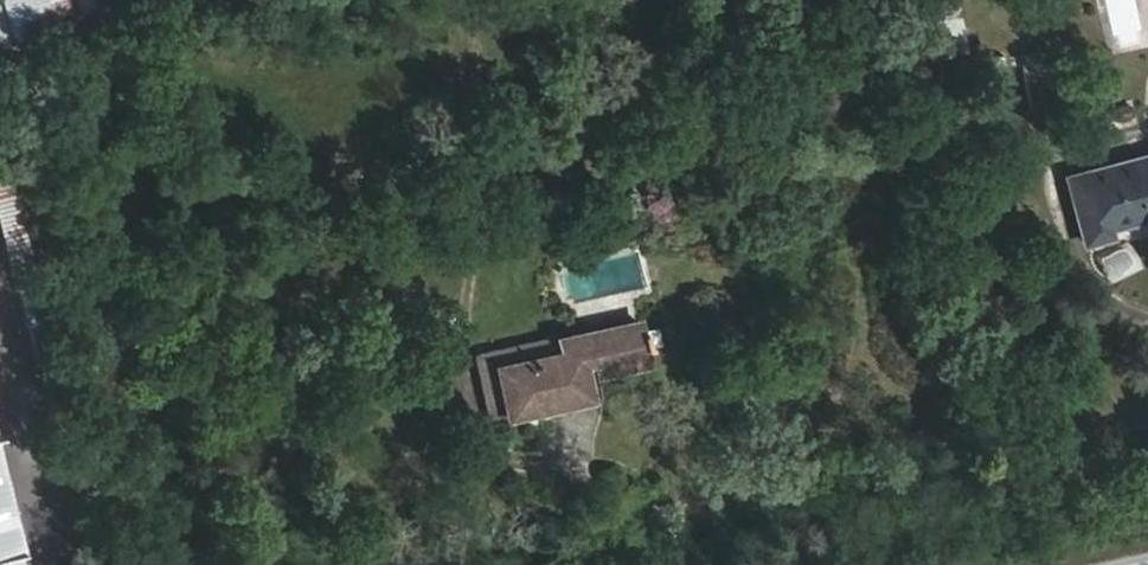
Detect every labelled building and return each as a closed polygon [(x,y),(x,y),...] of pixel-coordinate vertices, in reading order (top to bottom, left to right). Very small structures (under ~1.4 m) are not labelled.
[(109,13),(106,0),(0,0),(0,40),(109,13)] [(1038,50),(1019,53),(1028,108),(1047,105),(1038,50)] [(9,276),(31,272),(7,147),(0,148),(0,232),(9,276)] [(1070,175),(1082,242),(1107,236),(1106,230),(1107,229),(1147,222),(1147,161),(1070,175)] [(544,397),(585,389),(580,368),(594,364),(595,372),(644,361),(637,326),(558,341),(561,357),(495,370),(504,416),(547,408),(544,397)] [(588,400),(585,389),(544,397),(547,408),(588,400)] [(0,470),(0,564),(18,564),(0,470)]
